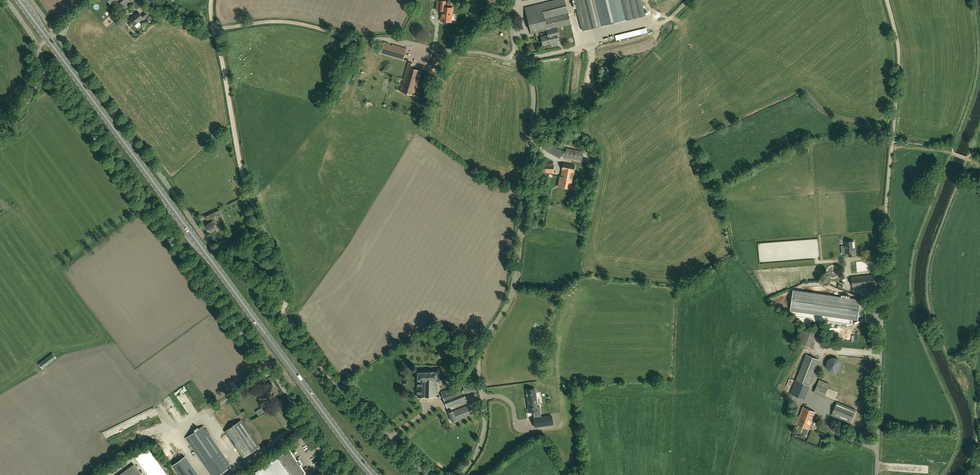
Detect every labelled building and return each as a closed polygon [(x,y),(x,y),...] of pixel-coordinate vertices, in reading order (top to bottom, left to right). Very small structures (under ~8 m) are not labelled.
[(124,9),(131,3),(128,0),(108,0),(112,5),(117,1),(124,9)] [(558,33),(557,27),(571,24),(564,0),(555,0),(525,8),(531,34),(547,30),(548,35),(541,37),(543,45),(558,42),(557,36),(559,36),(558,33)] [(582,30),(605,25),(627,20),(627,19),(645,15),(641,0),(575,0),(582,30)] [(442,21),(451,22),(453,8),(445,7),(445,2),(438,1),(436,10),(442,10),(441,14),(442,14),(442,21)] [(471,10),(471,11),(468,16),(477,23),(478,23),(479,21),(481,18),(482,17),(471,10)] [(134,15),(129,19),(135,25),(141,20),(142,21),(148,16),(146,13),(142,16),(139,13),(135,16),(134,15)] [(148,24),(150,22),(151,23),(157,18),(153,14),(147,18),(148,19),(146,21),(146,23),(147,24),(148,24)] [(381,53),(395,57),(403,59),(406,49),(393,45),(389,44),(384,42),(382,51),(381,53)] [(443,58),(436,54),(434,58),(435,58),(430,65),(429,65),(426,69),(434,73),(443,58)] [(408,63),(400,91),(414,95),(416,89),(413,88),(414,82),(417,83),(421,71),(412,69),(413,64),(408,63)] [(564,157),(581,161),(583,151),(566,148),(565,152),(564,157)] [(554,174),(554,164),(543,163),(543,174),(554,174)] [(563,163),(561,176),(560,176),(558,186),(570,189),(575,165),(563,163)] [(212,213),(205,216),(208,220),(209,219),(210,221),(205,225),(211,233),(218,228),(214,222),(215,221),(213,217),(214,216),(212,213)] [(846,253),(849,253),(849,256),(855,256),(855,248),(853,248),(852,241),(845,242),(846,253)] [(877,284),(876,274),(851,277),(852,287),(877,284)] [(794,290),(791,310),(858,320),(861,300),(794,290)] [(43,369),(57,358),(53,353),(39,363),(43,369)] [(805,400),(820,359),(806,354),(790,394),(805,400)] [(837,372),(839,371),(840,369),(841,366),(841,364),(840,362),(838,360),(836,359),(834,359),(831,359),(829,361),(828,362),(827,364),(827,367),(827,369),(829,371),(831,372),(833,373),(835,373),(837,372)] [(437,373),(418,373),(417,397),(436,397),(437,383),(438,383),(437,373)] [(819,379),(814,393),(824,397),(830,384),(819,379)] [(463,390),(462,390),(464,393),(476,392),(476,383),(463,384),(463,390)] [(276,395),(279,393),(277,389),(276,389),(272,384),(264,390),(265,391),(262,393),(259,388),(256,390),(261,399),(267,395),(269,398),(275,394),(276,395)] [(460,384),(441,392),(447,408),(466,401),(464,393),(462,390),(460,384)] [(540,406),(537,407),(536,399),(535,400),(534,392),(532,393),(532,392),(530,392),(530,393),(528,393),(528,399),(527,399),(528,408),(532,407),(532,408),(533,408),(535,418),(537,418),(538,426),(553,424),(551,416),(540,417),(539,410),(540,410),(540,406)] [(851,422),(856,409),(837,402),(832,415),(851,422)] [(472,404),(449,413),(452,422),(476,413),(472,404)] [(797,424),(809,429),(815,412),(803,407),(797,424)] [(241,420),(224,431),(243,458),(260,446),(241,420)] [(186,438),(211,474),(219,474),(231,466),(203,426),(186,438)] [(168,474),(149,449),(140,453),(135,457),(148,474),(167,474),(168,474)] [(306,473),(289,450),(278,457),(252,474),(303,474),(306,473)] [(135,464),(119,474),(142,474),(135,464)]
